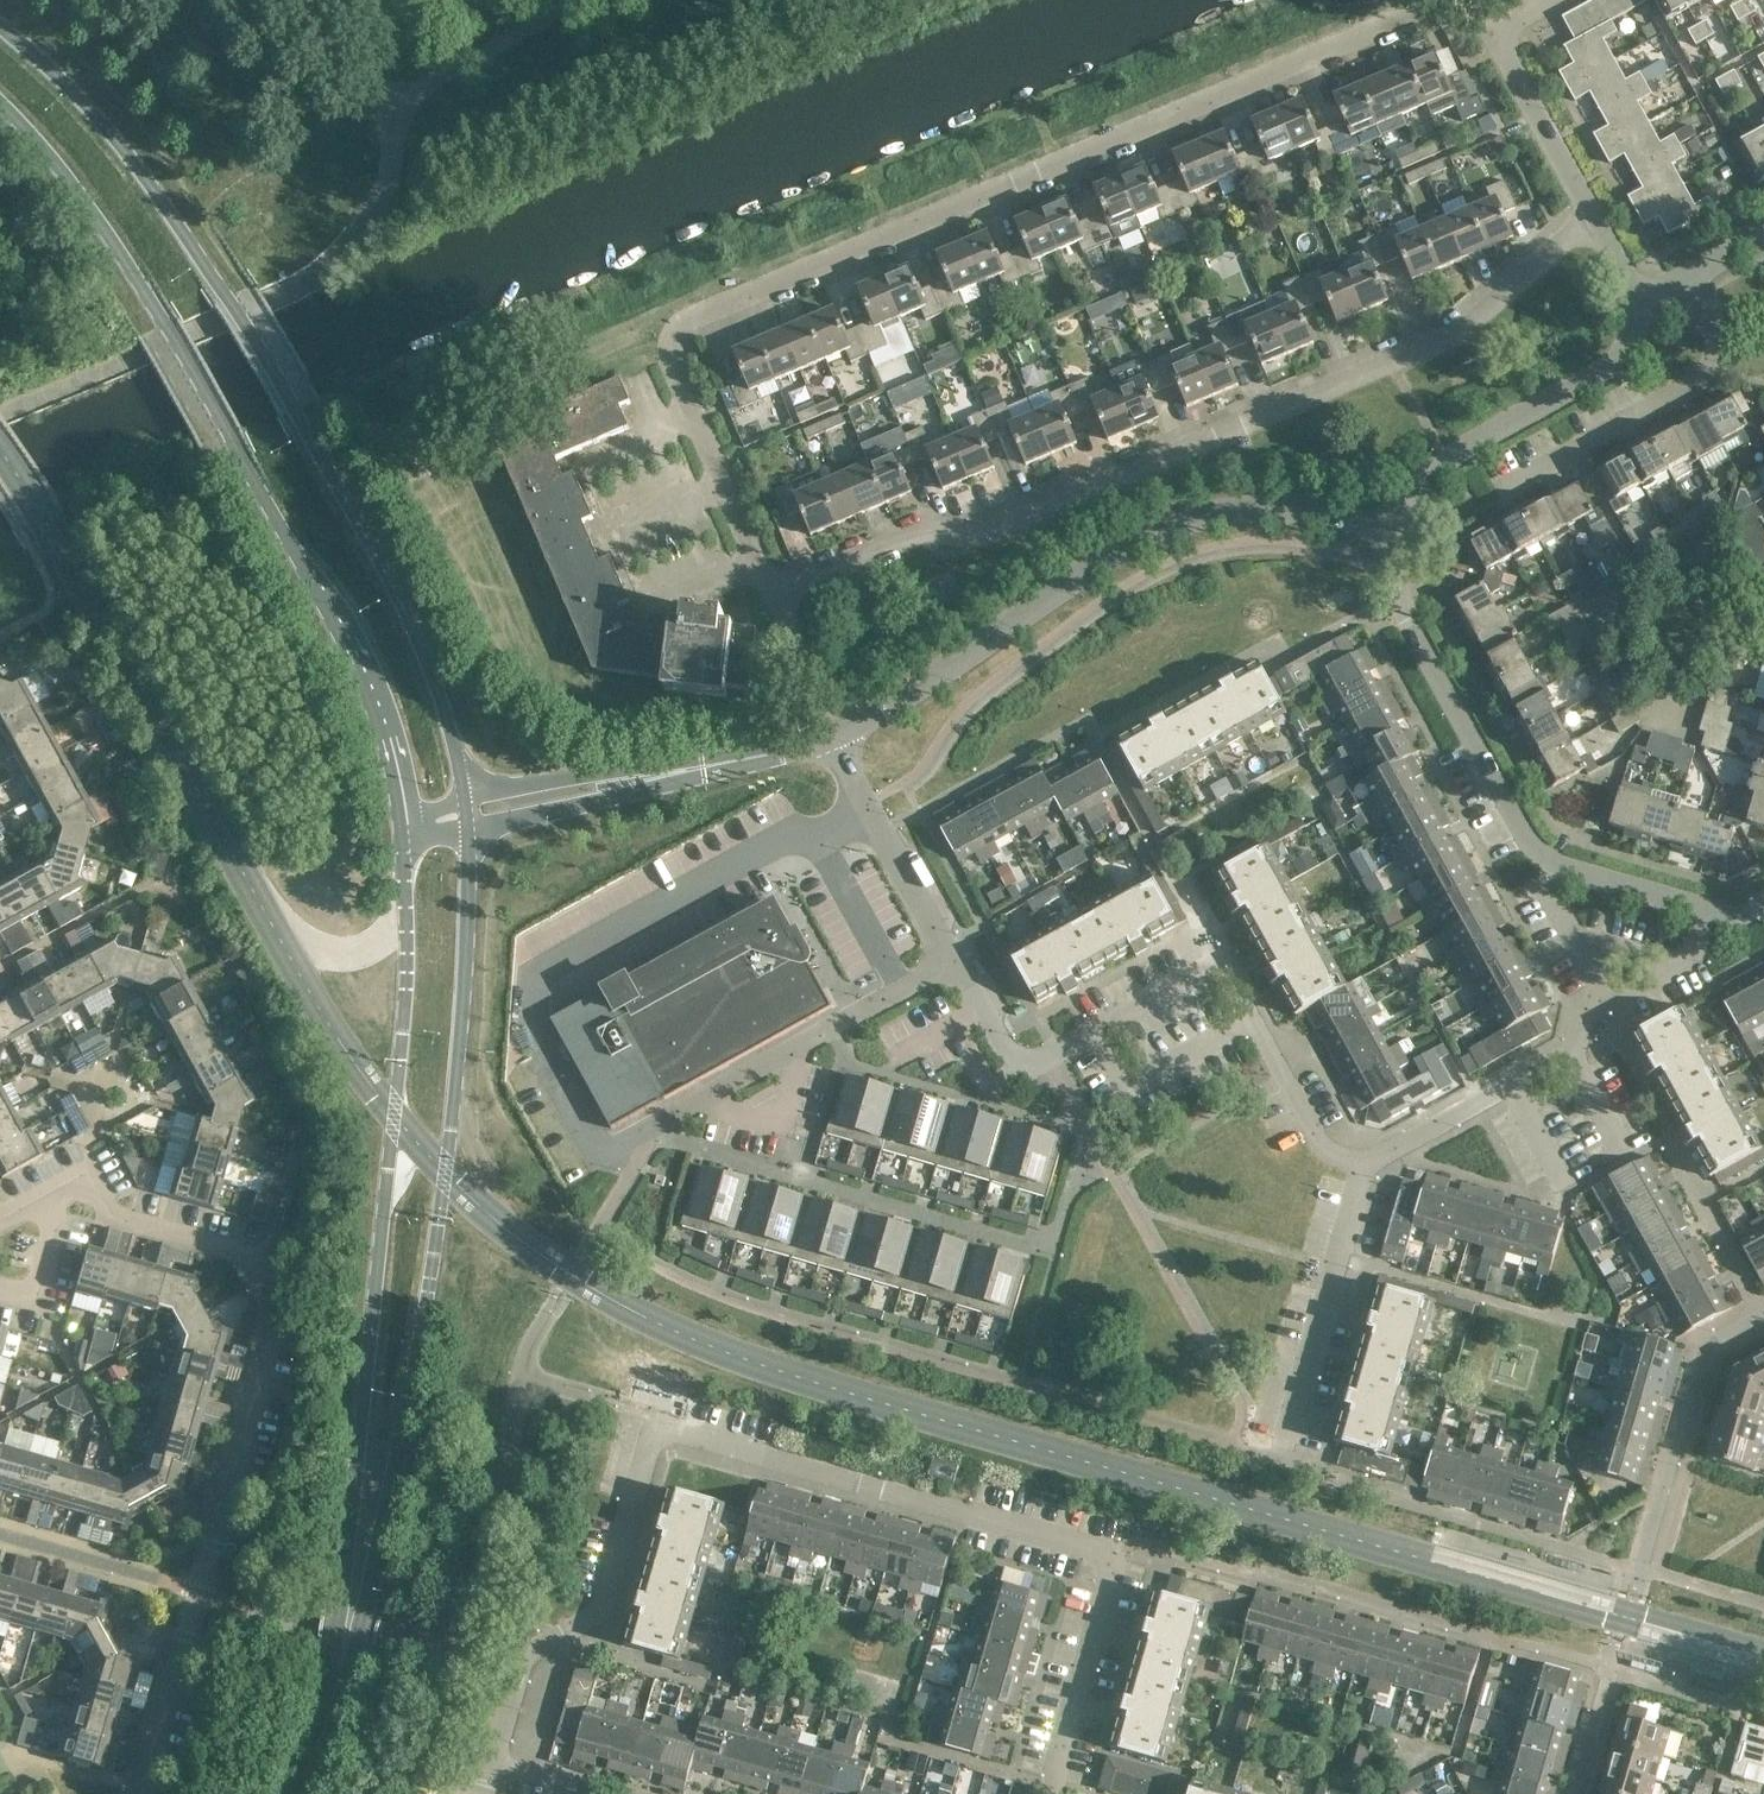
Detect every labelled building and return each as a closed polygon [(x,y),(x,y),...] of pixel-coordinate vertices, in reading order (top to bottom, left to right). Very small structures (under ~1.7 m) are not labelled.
[(1599,0),(1594,0),(1586,4),(1599,28),(1611,21),(1599,0)] [(1614,0),(1599,0),(1611,21),(1612,21),(1623,15),(1614,0)] [(1630,0),(1614,0),(1623,15),(1634,9),(1630,0)] [(1645,0),(1630,0),(1634,9),(1646,2),(1645,0)] [(1682,0),(1654,0),(1666,22),(1688,10),(1682,0)] [(1688,10),(1705,0),(1682,0),(1688,10)] [(1740,2),(1748,16),(1757,11),(1751,0),(1744,0),(1740,2)] [(1748,16),(1740,2),(1731,7),(1739,22),(1748,16)] [(1599,28),(1586,4),(1574,11),(1587,34),(1599,28)] [(1587,34),(1574,11),(1562,17),(1575,40),(1576,41),(1587,34)] [(1612,21),(1611,21),(1599,28),(1587,34),(1576,41),(1575,40),(1564,47),(1574,64),(1559,73),(1567,87),(1615,60),(1604,39),(1618,31),(1612,21)] [(1707,21),(1698,26),(1706,40),(1715,35),(1707,21)] [(1651,24),(1642,29),(1647,39),(1656,34),(1651,24)] [(1706,40),(1698,26),(1688,31),(1696,45),(1706,40)] [(1436,54),(1410,65),(1427,105),(1447,96),(1452,108),(1472,100),(1460,72),(1446,78),(1436,54)] [(1627,81),(1615,60),(1567,87),(1575,101),(1589,93),(1599,110),(1646,84),(1640,73),(1627,81)] [(1663,61),(1642,72),(1648,82),(1669,71),(1663,61)] [(1427,105),(1410,65),(1385,76),(1402,115),(1427,105)] [(1743,85),(1735,71),(1725,76),(1733,90),(1743,85)] [(1402,115),(1385,76),(1360,86),(1377,126),(1402,115)] [(1733,90),(1725,76),(1716,81),(1724,96),(1733,90)] [(1652,94),(1646,84),(1599,110),(1608,127),(1594,136),(1601,150),(1650,123),(1638,102),(1652,94)] [(1377,126),(1360,86),(1334,97),(1345,121),(1331,127),(1343,154),(1361,146),(1356,135),(1377,126)] [(1303,100),(1278,111),(1295,150),(1315,142),(1324,162),(1343,154),(1331,127),(1317,133),(1303,100)] [(1295,150),(1278,111),(1252,122),(1262,146),(1249,152),(1260,179),(1279,171),(1274,159),(1295,150)] [(1490,116),(1478,122),(1484,135),(1496,129),(1490,116)] [(1661,143),(1650,123),(1601,150),(1609,164),(1624,156),(1633,173),(1681,146),(1675,136),(1661,143)] [(1691,126),(1676,134),(1682,145),(1697,136),(1691,126)] [(1225,133),(1199,144),(1216,184),(1236,175),(1241,187),(1260,179),(1249,152),(1235,157),(1225,133)] [(1756,134),(1735,146),(1757,187),(1763,183),(1763,148),(1756,134)] [(1713,135),(1704,140),(1708,148),(1717,143),(1713,135)] [(1502,138),(1490,142),(1493,151),(1505,147),(1502,138)] [(1696,140),(1684,147),(1689,157),(1702,150),(1696,140)] [(1216,184),(1199,144),(1173,155),(1183,179),(1170,185),(1181,212),(1200,204),(1196,192),(1216,184)] [(1437,144),(1418,152),(1421,161),(1440,153),(1437,144)] [(1687,157),(1681,146),(1633,173),(1643,190),(1628,198),(1636,212),(1684,185),(1673,165),(1687,157)] [(1723,147),(1717,151),(1723,163),(1730,159),(1723,147)] [(1421,161),(1418,152),(1398,160),(1402,169),(1421,161)] [(1447,169),(1443,160),(1424,168),(1428,177),(1447,169)] [(1146,167),(1120,178),(1137,217),(1157,209),(1162,220),(1181,212),(1170,185),(1156,191),(1146,167)] [(1728,167),(1721,171),(1725,178),(1732,175),(1728,167)] [(1428,177),(1424,168),(1405,176),(1409,185),(1428,177)] [(1137,217),(1120,178),(1094,188),(1104,213),(1091,218),(1103,246),(1122,237),(1117,226),(1137,217)] [(1491,200),(1471,209),(1488,249),(1514,238),(1504,214),(1517,208),(1506,180),(1486,188),(1491,200)] [(1695,206),(1684,185),(1636,212),(1644,226),(1658,218),(1668,236),(1716,210),(1709,198),(1695,206)] [(1067,200),(1041,211),(1058,251),(1079,242),(1084,254),(1103,246),(1091,218),(1077,224),(1067,200)] [(1488,249),(1471,209),(1446,219),(1463,259),(1488,249)] [(1058,251),(1041,211),(1016,222),(1026,246),(1012,252),(1024,279),(1043,271),(1038,259),(1058,251)] [(1463,259),(1446,219),(1421,230),(1438,270),(1463,259)] [(1401,239),(1396,227),(1377,235),(1389,262),(1403,256),(1412,281),(1438,270),(1421,230),(1401,239)] [(988,233),(963,244),(980,284),(1000,275),(1005,287),(1024,279),(1012,252),(999,257),(988,233)] [(1389,262),(1377,235),(1358,243),(1367,263),(1347,272),(1363,312),(1389,301),(1375,268),(1389,262)] [(980,284),(963,244),(937,255),(947,279),(933,285),(945,312),(964,304),(959,293),(980,284)] [(909,267),(884,278),(901,317),(921,309),(926,320),(945,312),(933,285),(920,291),(909,267)] [(1321,269),(1302,277),(1314,305),(1327,299),(1337,323),(1363,312),(1347,272),(1326,280),(1321,269)] [(1162,277),(1147,283),(1152,296),(1168,290),(1162,277)] [(1314,305),(1302,277),(1283,285),(1292,305),(1272,314),(1288,354),(1314,343),(1300,310),(1314,305)] [(901,317),(884,278),(858,289),(872,322),(858,327),(869,355),(889,346),(880,326),(901,317)] [(1122,293),(1107,299),(1112,312),(1128,306),(1122,293)] [(834,309),(809,320),(825,360),(846,351),(851,362),(869,355),(858,327),(845,333),(834,309)] [(1246,311),(1227,319),(1238,347),(1252,341),(1262,365),(1288,354),(1272,314),(1251,323),(1246,311)] [(1238,347),(1227,319),(1208,327),(1217,348),(1196,356),(1213,396),(1239,385),(1225,353),(1238,347)] [(825,360),(809,320),(784,331),(800,370),(825,360)] [(800,370),(784,331),(759,341),(775,381),(800,370)] [(775,381),(759,341),(733,352),(743,376),(729,382),(741,409),(760,401),(755,389),(775,381)] [(1171,353),(1152,361),(1163,389),(1177,383),(1187,407),(1213,396),(1196,356),(1176,365),(1171,353)] [(1163,389),(1152,361),(1133,369),(1138,381),(1117,390),(1134,430),(1160,419),(1149,395),(1163,389)] [(934,363),(924,367),(928,375),(938,370),(934,363)] [(1088,378),(1069,386),(1081,414),(1094,408),(1108,441),(1134,430),(1117,390),(1097,398),(1088,378)] [(623,384),(622,380),(572,401),(591,446),(630,429),(628,425),(621,408),(631,404),(623,385),(623,384)] [(1081,414),(1069,386),(1050,394),(1055,406),(1035,414),(1052,454),(1077,444),(1067,419),(1081,414)] [(998,387),(980,395),(987,410),(1004,403),(998,387)] [(897,390),(888,394),(894,408),(903,404),(897,390)] [(1731,394),(1704,409),(1722,442),(1723,441),(1725,446),(1729,453),(1744,445),(1743,443),(1750,446),(1755,429),(1749,427),(1731,394)] [(835,399),(816,407),(820,416),(839,408),(835,399)] [(591,446),(572,401),(493,435),(512,480),(557,461),(591,446)] [(1006,402),(987,411),(998,438),(1012,432),(1026,465),(1052,454),(1035,414),(1015,423),(1006,402)] [(820,416),(816,407),(797,415),(801,424),(820,416)] [(1722,442),(1704,409),(1692,416),(1695,421),(1681,429),(1698,461),(1725,446),(1723,441),(1722,442)] [(998,438),(987,411),(968,419),(973,430),(952,439),(969,479),(995,467),(984,443),(998,438)] [(846,424),(842,415),(823,423),(827,432),(846,424)] [(827,432),(823,423),(804,431),(808,440),(827,432)] [(924,427),(904,435),(915,463),(929,457),(943,490),(969,479),(952,439),(932,448),(924,427)] [(1698,461),(1681,429),(1666,437),(1663,432),(1652,438),(1669,471),(1675,482),(1691,473),(1687,467),(1698,461)] [(1755,429),(1750,446),(1758,448),(1763,444),(1763,429),(1762,430),(1755,429)] [(915,463),(904,435),(885,443),(890,455),(870,464),(886,504),(912,493),(902,469),(915,463)] [(1669,471),(1652,438),(1626,453),(1629,458),(1628,458),(1643,485),(1642,486),(1645,491),(1656,484),(1653,479),(1669,471)] [(1626,452),(1599,468),(1616,499),(1610,503),(1616,514),(1631,506),(1624,495),(1642,486),(1643,485),(1628,458),(1629,458),(1626,453),(1626,452)] [(557,462),(557,461),(512,480),(529,521),(584,497),(575,475),(564,479),(557,462)] [(886,504),(870,464),(845,474),(862,514),(886,504)] [(815,473),(795,482),(775,490),(787,517),(801,512),(811,536),(837,525),(820,485),(815,473)] [(862,514),(845,474),(820,485),(837,525),(862,514)] [(1594,512),(1576,481),(1549,496),(1552,501),(1552,500),(1567,527),(1568,527),(1585,517),(1591,528),(1606,520),(1600,509),(1594,512)] [(1702,499),(1708,510),(1721,502),(1715,492),(1702,499)] [(594,519),(584,497),(529,521),(547,563),(592,543),(583,524),(594,519)] [(1552,500),(1552,501),(1538,508),(1535,503),(1523,510),(1541,542),(1556,533),(1559,538),(1571,532),(1568,527),(1567,527),(1552,500)] [(1727,513),(1721,502),(1708,510),(1714,520),(1727,513)] [(1756,503),(1745,509),(1752,523),(1763,516),(1756,503)] [(1752,523),(1745,509),(1734,515),(1741,529),(1752,523)] [(1541,542),(1523,510),(1511,516),(1514,521),(1500,529),(1515,556),(1514,557),(1517,562),(1528,556),(1525,550),(1541,542)] [(1488,571),(1486,578),(1503,583),(1505,576),(1499,565),(1514,557),(1515,556),(1500,529),(1497,524),(1470,538),(1488,571)] [(1674,543),(1675,542),(1688,535),(1682,524),(1669,532),(1674,543)] [(1665,525),(1650,533),(1662,555),(1677,547),(1675,542),(1674,543),(1665,525)] [(600,563),(592,543),(547,563),(565,604),(620,581),(611,559),(600,563)] [(1756,555),(1763,568),(1763,550),(1756,555)] [(1604,562),(1590,569),(1602,590),(1616,583),(1604,562)] [(1560,577),(1566,588),(1579,581),(1573,570),(1560,577)] [(1503,583),(1486,578),(1484,585),(1452,603),(1466,629),(1498,612),(1498,610),(1490,596),(1501,590),(1503,583)] [(630,603),(620,581),(565,604),(594,672),(643,677),(648,629),(630,627),(630,626),(628,626),(627,624),(619,607),(630,603)] [(1585,592),(1579,581),(1566,588),(1572,599),(1585,592)] [(714,608),(696,606),(696,612),(685,610),(684,622),(650,618),(648,629),(643,677),(665,680),(664,691),(726,698),(727,687),(750,690),(757,630),(723,627),(724,615),(714,614),(714,608)] [(1569,606),(1567,608),(1559,612),(1566,626),(1577,620),(1569,606)] [(1503,608),(1498,610),(1498,612),(1466,629),(1473,641),(1478,639),(1486,653),(1518,635),(1503,608)] [(1566,626),(1559,612),(1548,618),(1555,632),(1566,626)] [(1346,635),(1311,654),(1276,674),(1287,694),(1322,676),(1321,675),(1357,655),(1356,654),(1346,635)] [(1524,645),(1518,635),(1486,653),(1494,667),(1489,670),(1495,682),(1528,664),(1519,649),(1524,645)] [(1580,652),(1587,665),(1598,659),(1591,646),(1580,652)] [(1366,649),(1356,654),(1357,655),(1321,675),(1322,676),(1330,691),(1319,697),(1324,707),(1371,680),(1368,675),(1377,670),(1366,649)] [(1724,658),(1720,670),(1730,672),(1736,669),(1738,661),(1724,658)] [(1606,672),(1598,659),(1587,665),(1595,678),(1606,672)] [(1288,714),(1260,663),(1234,677),(1230,671),(1229,672),(1219,678),(1217,678),(1221,686),(1233,679),(1239,690),(1224,699),(1222,695),(1220,697),(1215,687),(1188,702),(1216,751),(1217,751),(1213,744),(1222,738),(1226,745),(1275,719),(1271,712),(1281,707),(1285,714),(1286,713),(1286,714),(1288,714)] [(81,664),(69,671),(68,671),(75,683),(87,676),(81,664)] [(1536,679),(1528,664),(1495,682),(1510,708),(1547,687),(1541,677),(1536,679)] [(1719,675),(1717,687),(1730,691),(1732,683),(1728,677),(1719,675)] [(94,689),(87,676),(75,683),(81,695),(94,689)] [(1374,686),(1371,680),(1324,707),(1329,717),(1341,710),(1349,726),(1394,700),(1383,681),(1374,686)] [(33,706),(19,682),(10,687),(4,685),(0,684),(0,724),(33,706)] [(1553,698),(1547,687),(1510,708),(1524,733),(1556,716),(1548,701),(1553,698)] [(1730,692),(1718,689),(1714,704),(1726,707),(1730,692)] [(1609,704),(1616,717),(1617,718),(1627,712),(1620,698),(1609,704)] [(1404,720),(1394,700),(1349,726),(1357,741),(1346,747),(1351,757),(1398,730),(1395,725),(1404,720)] [(1216,751),(1188,702),(1163,715),(1160,710),(1159,710),(1159,711),(1149,717),(1148,716),(1147,717),(1151,724),(1163,717),(1169,729),(1154,737),(1152,734),(1149,735),(1144,726),(1119,739),(1125,750),(1131,761),(1136,772),(1142,783),(1145,789),(1147,788),(1143,781),(1153,776),(1157,783),(1180,770),(1205,757),(1201,750),(1210,745),(1214,752),(1216,751)] [(33,706),(0,724),(0,732),(6,743),(0,746),(0,754),(0,755),(46,729),(33,706)] [(1633,709),(1627,712),(1617,718),(1616,717),(1611,720),(1619,736),(1641,723),(1633,709)] [(114,723),(107,711),(94,718),(101,730),(114,723)] [(1565,732),(1556,716),(1524,733),(1531,746),(1536,744),(1543,757),(1544,758),(1570,743),(1571,743),(1576,740),(1570,729),(1565,732)] [(1304,719),(1294,725),(1299,735),(1309,729),(1304,719)] [(120,736),(114,723),(101,730),(107,742),(120,736)] [(59,753),(46,729),(0,755),(4,761),(14,756),(23,773),(59,753)] [(1401,736),(1398,730),(1351,757),(1356,766),(1368,760),(1376,775),(1412,756),(1421,751),(1410,731),(1401,736)] [(1718,736),(1706,733),(1702,747),(1714,751),(1718,736)] [(1730,739),(1718,736),(1714,751),(1725,754),(1730,739)] [(1125,750),(1119,739),(1109,744),(1115,755),(1125,750)] [(1544,758),(1543,757),(1538,760),(1554,788),(1585,771),(1588,776),(1599,770),(1591,755),(1580,760),(1571,743),(1570,743),(1544,758)] [(1681,746),(1677,758),(1692,762),(1696,750),(1681,746)] [(1118,792),(1094,747),(1074,758),(1079,766),(1074,769),(1098,817),(1107,811),(1102,801),(1118,792)] [(1637,747),(1636,751),(1633,761),(1644,765),(1648,750),(1637,747)] [(1131,761),(1125,750),(1115,755),(1121,766),(1131,761)] [(1273,752),(1266,756),(1271,766),(1279,762),(1273,752)] [(72,777),(59,753),(23,773),(32,790),(23,795),(27,802),(72,777)] [(1422,775),(1412,756),(1376,775),(1366,780),(1375,796),(1364,802),(1369,812),(1416,786),(1413,780),(1422,775)] [(140,771),(133,758),(120,765),(127,778),(140,771)] [(1692,762),(1677,758),(1674,770),(1689,774),(1692,762)] [(1021,780),(1015,783),(1040,829),(1050,824),(1044,813),(1057,805),(1059,804),(1043,775),(1044,774),(1036,759),(1015,770),(1021,780)] [(1136,772),(1131,761),(1121,766),(1127,777),(1136,772)] [(1063,763),(1044,774),(1043,775),(1059,804),(1057,805),(1066,820),(1082,811),(1089,822),(1098,817),(1074,769),(1068,772),(1063,763)] [(1759,763),(1750,792),(1756,794),(1756,793),(1763,795),(1763,764),(1759,763)] [(147,784),(140,771),(127,778),(134,791),(147,784)] [(1142,783),(1136,772),(1127,777),(1133,789),(1142,783)] [(1242,772),(1230,778),(1236,790),(1249,784),(1242,772)] [(1005,776),(985,787),(1009,833),(1024,824),(1030,835),(1040,829),(1015,783),(1010,786),(1005,776)] [(86,801),(72,777),(27,802),(30,809),(40,804),(49,821),(86,801)] [(1340,777),(1327,784),(1334,797),(1347,790),(1340,777)] [(1148,795),(1145,789),(1142,783),(1133,789),(1138,800),(1148,795)] [(1419,792),(1416,786),(1369,812),(1374,821),(1385,815),(1393,831),(1439,806),(1429,786),(1419,792)] [(1009,833),(985,787),(965,798),(970,808),(965,811),(990,858),(1000,853),(994,841),(1009,833)] [(1650,799),(1620,790),(1610,826),(1626,831),(1624,836),(1638,840),(1650,799)] [(1756,794),(1751,810),(1739,807),(1733,810),(1741,826),(1747,822),(1763,827),(1763,795),(1756,793),(1756,794)] [(1154,806),(1148,795),(1138,800),(1144,811),(1154,806)] [(1678,807),(1650,799),(1638,840),(1650,844),(1652,838),(1668,842),(1678,807)] [(99,825),(86,801),(49,821),(54,830),(58,827),(60,831),(56,846),(83,854),(89,830),(99,825)] [(954,804),(934,816),(958,861),(974,852),(980,864),(990,858),(965,811),(960,814),(954,804)] [(1160,817),(1154,806),(1144,811),(1150,822),(1160,817)] [(1450,825),(1439,806),(1393,831),(1402,846),(1390,853),(1396,862),(1443,836),(1440,830),(1450,825)] [(1708,816),(1678,807),(1668,842),(1684,847),(1682,853),(1695,857),(1705,821),(1706,821),(1708,816)] [(1741,826),(1733,810),(1726,814),(1722,826),(1706,821),(1705,821),(1695,857),(1724,866),(1735,829),(1741,826)] [(1342,811),(1328,819),(1335,830),(1348,823),(1342,811)] [(1165,828),(1160,817),(1150,822),(1156,833),(1165,828)] [(1300,819),(1289,825),(1294,834),(1305,828),(1300,819)] [(1294,834),(1289,825),(1278,831),(1284,840),(1294,834)] [(1284,840),(1278,831),(1267,837),(1273,846),(1284,840)] [(1051,832),(1044,836),(1051,850),(1059,846),(1051,832)] [(1144,844),(1138,834),(1129,839),(1135,850),(1144,844)] [(1446,842),(1443,836),(1396,862),(1401,872),(1413,866),(1421,881),(1466,856),(1456,836),(1446,842)] [(1273,846),(1267,837),(1256,843),(1262,852),(1268,849),(1273,846)] [(1262,852),(1256,843),(1245,849),(1251,858),(1262,852)] [(1150,855),(1144,844),(1135,850),(1141,860),(1150,855)] [(83,854),(56,846),(52,862),(48,864),(45,860),(37,864),(57,901),(81,888),(76,878),(83,854)] [(1268,850),(1268,849),(1262,852),(1251,858),(1240,865),(1229,871),(1218,877),(1231,900),(1225,903),(1226,904),(1227,904),(1233,914),(1232,915),(1233,916),(1239,912),(1233,900),(1245,894),(1253,909),(1250,911),(1251,914),(1242,919),(1256,946),(1306,918),(1305,917),(1298,920),(1293,911),(1300,907),(1273,860),(1266,864),(1261,854),(1268,850)] [(1251,858),(1245,849),(1234,855),(1240,865),(1251,858)] [(145,873),(144,876),(161,880),(168,855),(152,850),(145,873)] [(1310,852),(1294,862),(1301,874),(1317,864),(1310,852)] [(1068,854),(1058,860),(1065,873),(1075,867),(1068,854)] [(1156,866),(1150,855),(1141,860),(1146,871),(1156,866)] [(1240,865),(1234,855),(1223,861),(1229,871),(1240,865)] [(1477,876),(1466,856),(1421,881),(1430,896),(1418,902),(1424,912),(1471,886),(1468,881),(1477,876)] [(1229,871),(1223,861),(1212,867),(1218,877),(1229,871)] [(1005,862),(996,867),(1007,887),(1016,881),(1005,862)] [(1370,862),(1357,869),(1363,880),(1376,873),(1370,862)] [(57,901),(37,864),(13,877),(33,914),(51,904),(56,914),(49,918),(56,930),(69,923),(62,910),(57,901)] [(1162,877),(1156,866),(1146,871),(1149,877),(1152,882),(1162,877)] [(1375,875),(1363,881),(1371,895),(1383,888),(1375,875)] [(0,885),(0,911),(21,949),(34,942),(27,930),(21,933),(16,924),(33,914),(13,877),(0,885)] [(1164,904),(1158,893),(1152,882),(1149,877),(1148,877),(1153,885),(1144,889),(1140,883),(1092,909),(1095,915),(1086,921),(1082,914),(1080,915),(1108,964),(1132,951),(1135,956),(1137,956),(1136,955),(1147,949),(1147,950),(1149,949),(1145,942),(1133,949),(1126,937),(1142,928),(1144,932),(1146,931),(1151,940),(1176,926),(1170,915),(1164,904)] [(1168,888),(1162,877),(1152,882),(1158,893),(1168,888)] [(1015,884),(1008,888),(1015,901),(1022,897),(1015,884)] [(1473,892),(1471,886),(1424,912),(1429,921),(1440,915),(1449,931),(1494,906),(1483,887),(1473,892)] [(999,887),(987,894),(991,903),(1004,896),(999,887)] [(1174,899),(1168,888),(1158,893),(1164,904),(1174,899)] [(1180,910),(1174,899),(1164,904),(1170,915),(1180,910)] [(76,903),(62,910),(69,923),(83,915),(76,903)] [(626,979),(540,1027),(600,1136),(665,1100),(832,1008),(807,963),(808,962),(809,962),(809,961),(809,960),(810,959),(810,958),(810,957),(810,956),(809,956),(809,955),(809,954),(808,953),(797,933),(792,936),(774,904),(753,916),(629,984),(626,979)] [(1396,905),(1381,914),(1390,930),(1405,922),(1396,905)] [(1505,926),(1494,906),(1449,931),(1457,947),(1446,953),(1452,962),(1499,936),(1496,931),(1505,926)] [(1186,921),(1180,910),(1170,915),(1176,926),(1186,921)] [(2,931),(7,941),(1,944),(8,957),(21,949),(0,911),(0,932),(2,931)] [(1108,964),(1080,915),(1079,916),(1083,922),(1073,928),(1070,921),(1022,948),(1026,955),(1016,960),(1012,953),(1011,954),(1011,952),(1009,953),(1037,1004),(1063,990),(1066,995),(1067,995),(1067,994),(1077,988),(1078,989),(1079,988),(1075,981),(1063,988),(1056,976),(1073,967),(1075,971),(1077,970),(1082,979),(1108,964)] [(1307,919),(1306,918),(1256,946),(1270,970),(1264,973),(1265,974),(1266,974),(1271,985),(1272,986),(1278,982),(1272,970),(1284,964),(1292,980),(1289,981),(1290,984),(1281,989),(1295,1016),(1306,1010),(1345,989),(1345,987),(1344,986),(1337,990),(1332,981),(1339,977),(1312,929),(1305,933),(1300,923),(1307,919)] [(94,937),(88,924),(75,931),(82,944),(94,937)] [(82,944),(75,931),(61,939),(68,951),(74,948),(79,957),(62,967),(82,1003),(107,989),(87,953),(82,944)] [(1345,931),(1335,936),(1339,944),(1349,938),(1345,931)] [(1502,942),(1499,936),(1452,962),(1457,972),(1468,966),(1477,981),(1522,956),(1512,937),(1502,942)] [(111,940),(87,953),(107,989),(115,985),(113,981),(117,979),(132,983),(140,957),(116,950),(111,940)] [(45,964),(39,951),(26,958),(59,1016),(82,1003),(62,967),(45,976),(40,967),(45,964)] [(1533,976),(1522,956),(1477,981),(1485,996),(1474,1003),(1479,1012),(1527,987),(1524,981),(1533,976)] [(163,963),(140,957),(132,983),(147,987),(149,991),(145,993),(150,1002),(187,982),(173,958),(163,963)] [(59,1016),(26,958),(14,965),(21,977),(26,974),(31,984),(15,993),(35,1029),(59,1016)] [(253,977),(247,965),(234,971),(241,984),(253,977)] [(1743,976),(1763,1014),(1763,968),(1762,965),(1743,976)] [(1743,976),(1723,987),(1728,996),(1722,999),(1748,1046),(1758,1040),(1752,1029),(1763,1022),(1763,1014),(1743,976)] [(260,989),(253,977),(241,984),(248,996),(260,989)] [(200,1006),(187,982),(150,1002),(159,1020),(150,1025),(153,1032),(200,1006)] [(1350,985),(1345,987),(1345,989),(1306,1010),(1316,1029),(1326,1023),(1328,1029),(1375,1005),(1370,995),(1359,1001),(1350,985)] [(1530,992),(1527,987),(1479,1012),(1485,1022),(1496,1015),(1504,1030),(1505,1031),(1540,1012),(1551,1007),(1539,987),(1530,992)] [(1382,992),(1374,997),(1378,1003),(1386,998),(1382,992)] [(8,1038),(10,1043),(14,1041),(19,1050),(40,1039),(35,1029),(15,993),(0,1001),(0,1024),(8,1038)] [(1440,1003),(1433,1007),(1436,1011),(1443,1007),(1440,1003)] [(1380,1014),(1375,1005),(1328,1029),(1331,1035),(1322,1039),(1333,1059),(1378,1035),(1369,1020),(1380,1014)] [(213,1030),(200,1006),(153,1032),(157,1038),(166,1033),(176,1050),(213,1030)] [(1647,1061),(1642,1064),(1642,1065),(1643,1065),(1649,1076),(1648,1076),(1648,1077),(1655,1073),(1649,1062),(1661,1055),(1669,1071),(1666,1073),(1667,1075),(1658,1080),(1672,1106),(1721,1079),(1721,1078),(1714,1082),(1708,1072),(1715,1068),(1689,1020),(1682,1024),(1677,1014),(1684,1010),(1683,1008),(1633,1035),(1647,1061)] [(283,1030),(272,1012),(260,1019),(270,1037),(283,1030)] [(1540,1012),(1505,1031),(1504,1030),(1469,1049),(1480,1069),(1515,1050),(1550,1031),(1540,1012)] [(226,1053),(213,1030),(176,1050),(185,1067),(176,1072),(179,1079),(226,1053)] [(293,1048),(283,1030),(270,1037),(280,1055),(293,1048)] [(83,1035),(74,1040),(81,1054),(90,1049),(83,1035)] [(1386,1051),(1378,1035),(1333,1059),(1344,1079),(1353,1074),(1356,1080),(1403,1054),(1398,1044),(1386,1051)] [(112,1055),(105,1042),(91,1051),(98,1063),(112,1055)] [(65,1047),(63,1055),(67,1062),(78,1055),(71,1044),(65,1047)] [(91,1051),(81,1056),(80,1057),(86,1069),(98,1063),(91,1051)] [(239,1078),(226,1053),(179,1079),(183,1086),(192,1081),(203,1098),(239,1078)] [(1409,1064),(1403,1054),(1356,1080),(1359,1085),(1350,1090),(1361,1110),(1370,1105),(1406,1086),(1405,1085),(1397,1070),(1409,1064)] [(75,1075),(86,1069),(80,1057),(68,1062),(75,1075)] [(1441,1066),(1405,1085),(1406,1086),(1370,1105),(1381,1124),(1414,1106),(1416,1110),(1423,1107),(1420,1102),(1452,1085),(1441,1066)] [(21,1075),(14,1079),(17,1083),(24,1079),(21,1075)] [(826,1134),(855,1142),(871,1085),(864,1083),(865,1081),(852,1077),(851,1080),(843,1077),(826,1134)] [(252,1102),(239,1078),(203,1098),(207,1107),(212,1104),(214,1108),(210,1122),(236,1129),(243,1107),(252,1102)] [(1722,1080),(1721,1079),(1672,1106),(1686,1131),(1680,1134),(1681,1135),(1682,1135),(1687,1146),(1687,1147),(1694,1143),(1687,1132),(1699,1125),(1708,1140),(1704,1142),(1706,1145),(1696,1150),(1711,1177),(1715,1175),(1726,1169),(1736,1163),(1747,1157),(1758,1151),(1760,1149),(1759,1148),(1752,1152),(1747,1142),(1754,1139),(1727,1090),(1720,1093),(1715,1084),(1722,1080)] [(878,1087),(871,1085),(855,1142),(882,1150),(898,1093),(891,1091),(892,1088),(878,1084),(878,1087)] [(37,1088),(25,1095),(28,1099),(40,1092),(37,1088)] [(10,1109),(0,1090),(0,1115),(10,1109)] [(76,1104),(70,1093),(58,1100),(64,1111),(76,1104)] [(906,1095),(898,1093),(882,1150),(909,1158),(926,1101),(919,1099),(920,1096),(907,1093),(906,1095)] [(25,1095),(19,1099),(21,1103),(28,1099),(25,1095)] [(933,1103),(926,1101),(909,1158),(937,1166),(953,1109),(946,1107),(947,1104),(933,1100),(933,1103)] [(76,1104),(64,1111),(70,1123),(83,1116),(76,1104)] [(961,1111),(953,1109),(937,1166),(964,1174),(981,1117),(974,1115),(975,1112),(961,1108),(961,1111)] [(10,1109),(0,1115),(0,1146),(23,1133),(10,1109)] [(83,1116),(70,1123),(78,1136),(90,1130),(83,1116)] [(987,1119),(981,1117),(964,1174),(992,1182),(1008,1125),(1001,1123),(1002,1120),(988,1116),(987,1119)] [(180,1135),(177,1142),(229,1157),(236,1129),(210,1122),(196,1118),(191,1138),(180,1135)] [(1015,1127),(1008,1125),(992,1182),(1019,1190),(1035,1133),(1029,1131),(1030,1128),(1016,1124),(1015,1127)] [(23,1133),(0,1146),(0,1176),(2,1179),(42,1156),(28,1131),(23,1133)] [(295,1132),(291,1146),(304,1151),(308,1137),(295,1132)] [(1042,1135),(1035,1133),(1019,1190),(1047,1198),(1064,1141),(1056,1138),(1056,1136),(1043,1132),(1042,1135)] [(229,1157),(177,1142),(175,1149),(186,1152),(181,1170),(222,1181),(229,1157)] [(304,1151),(291,1146),(287,1160),(300,1165),(304,1151)] [(1763,1159),(1758,1151),(1747,1157),(1752,1165),(1763,1159)] [(123,1156),(122,1160),(130,1176),(135,1177),(140,1161),(123,1156)] [(1601,1204),(1607,1214),(1654,1188),(1651,1182),(1660,1177),(1649,1157),(1604,1182),(1613,1198),(1601,1204)] [(1752,1165),(1747,1157),(1736,1163),(1741,1171),(1752,1165)] [(829,1161),(827,1169),(845,1174),(848,1166),(829,1161)] [(1741,1171),(1736,1163),(1726,1169),(1730,1177),(1741,1171)] [(866,1171),(848,1166),(845,1174),(863,1180),(866,1171)] [(681,1226),(709,1234),(726,1177),(719,1175),(720,1172),(706,1168),(706,1171),(698,1169),(681,1226)] [(177,1169),(168,1197),(213,1210),(222,1181),(181,1170),(177,1169)] [(1730,1177),(1726,1169),(1715,1175),(1719,1183),(1730,1177)] [(1427,1175),(1424,1186),(1425,1186),(1414,1225),(1430,1229),(1427,1241),(1437,1245),(1453,1191),(1447,1190),(1449,1181),(1427,1175)] [(732,1179),(726,1177),(709,1234),(737,1242),(753,1185),(746,1183),(747,1180),(733,1176),(732,1179)] [(884,1177),(882,1185),(900,1190),(902,1182),(884,1177)] [(1403,1180),(1392,1218),(1381,1257),(1403,1263),(1414,1225),(1425,1186),(1424,1186),(1403,1180)] [(269,1181),(265,1194),(276,1197),(280,1184),(269,1181)] [(921,1187),(902,1182),(900,1190),(918,1196),(921,1187)] [(761,1187),(753,1185),(737,1242),(764,1250),(781,1193),(774,1191),(775,1188),(761,1184),(761,1187)] [(280,1185),(276,1198),(289,1203),(293,1189),(280,1185)] [(1459,1193),(1453,1191),(1437,1245),(1448,1248),(1451,1235),(1468,1240),(1483,1191),(1461,1185),(1459,1193)] [(1657,1193),(1654,1188),(1607,1214),(1612,1223),(1623,1217),(1632,1232),(1677,1208),(1666,1188),(1657,1193)] [(1505,1197),(1483,1191),(1468,1240),(1485,1245),(1482,1258),(1493,1261),(1508,1207),(1502,1205),(1505,1197)] [(787,1195),(781,1193),(764,1250),(792,1258),(808,1201),(801,1199),(801,1196),(788,1192),(787,1195)] [(939,1193),(937,1201),(955,1206),(957,1198),(939,1193)] [(271,1198),(264,1224),(282,1229),(285,1216),(289,1203),(271,1198)] [(975,1203),(957,1198),(955,1206),(973,1211),(975,1203)] [(815,1203),(808,1201),(792,1258),(819,1266),(835,1209),(829,1207),(830,1204),(816,1200),(815,1203)] [(1514,1209),(1508,1207),(1493,1261),(1504,1264),(1507,1252),(1524,1257),(1538,1206),(1517,1200),(1514,1209)] [(1559,1212),(1538,1206),(1524,1257),(1540,1262),(1537,1274),(1548,1277),(1564,1223),(1557,1221),(1559,1212)] [(842,1211),(835,1209),(819,1266),(846,1273),(863,1216),(856,1214),(856,1212),(843,1208),(842,1211)] [(994,1208),(991,1217),(1010,1222),(1012,1214),(994,1208)] [(1688,1227),(1677,1208),(1632,1232),(1640,1247),(1629,1254),(1634,1264),(1682,1237),(1679,1232),(1688,1227)] [(1030,1219),(1012,1214),(1010,1222),(1028,1227),(1030,1219)] [(870,1219),(863,1216),(846,1273),(874,1281),(890,1224),(884,1222),(884,1220),(871,1216),(870,1219)] [(1584,1218),(1576,1223),(1578,1227),(1586,1223),(1584,1218)] [(1760,1218),(1751,1223),(1757,1235),(1741,1244),(1763,1286),(1763,1225),(1760,1218)] [(897,1226),(890,1224),(874,1281),(901,1289),(918,1232),(910,1230),(911,1227),(898,1224),(897,1226)] [(121,1232),(107,1228),(102,1242),(109,1244),(106,1254),(87,1248),(74,1294),(102,1301),(104,1297),(102,1296),(121,1232)] [(134,1236),(121,1232),(102,1296),(104,1297),(128,1304),(140,1263),(121,1258),(124,1248),(130,1250),(134,1236)] [(925,1234),(918,1232),(901,1289),(929,1297),(945,1240),(938,1238),(939,1236),(926,1232),(925,1234)] [(1597,1237),(1587,1243),(1592,1252),(1602,1246),(1597,1237)] [(1685,1243),(1682,1237),(1634,1264),(1639,1274),(1651,1267),(1659,1283),(1704,1257),(1694,1238),(1685,1243)] [(952,1242),(945,1240),(929,1297),(956,1305),(972,1248),(965,1246),(966,1243),(953,1239),(952,1242)] [(174,1248),(159,1243),(155,1257),(161,1259),(158,1269),(140,1263),(128,1304),(155,1312),(157,1307),(167,1271),(170,1262),(174,1248)] [(688,1246),(684,1254),(701,1261),(705,1254),(688,1246)] [(980,1250),(972,1248),(956,1305),(983,1313),(1000,1256),(993,1254),(994,1251),(981,1247),(980,1250)] [(170,1262),(180,1264),(184,1250),(174,1248),(170,1262)] [(194,1253),(184,1250),(180,1264),(189,1267),(194,1253)] [(722,1261),(705,1254),(701,1261),(718,1269),(722,1261)] [(1007,1258),(1000,1256),(983,1313),(1012,1321),(1028,1264),(1020,1262),(1021,1259),(1007,1255),(1007,1258)] [(1715,1277),(1704,1257),(1659,1283),(1668,1298),(1656,1304),(1662,1314),(1710,1288),(1706,1282),(1715,1277)] [(1611,1259),(1600,1265),(1606,1276),(1617,1270),(1611,1259)] [(739,1268),(737,1277),(755,1283),(757,1275),(739,1268)] [(185,1276),(167,1271),(157,1307),(171,1311),(178,1325),(202,1312),(193,1294),(199,1291),(196,1287),(200,1276),(186,1272),(185,1276)] [(1620,1271),(1607,1278),(1616,1294),(1629,1287),(1620,1271)] [(1537,1274),(1532,1290),(1543,1293),(1548,1277),(1537,1274)] [(775,1281),(757,1275),(755,1283),(773,1289),(775,1281)] [(1391,1281),(1379,1278),(1376,1287),(1379,1288),(1388,1291),(1391,1281)] [(1403,1284),(1391,1281),(1388,1291),(1400,1294),(1403,1284)] [(1415,1288),(1403,1284),(1400,1294),(1412,1298),(1415,1288)] [(793,1287),(791,1295),(809,1300),(811,1292),(793,1287)] [(1424,1301),(1412,1298),(1400,1294),(1388,1291),(1379,1288),(1371,1315),(1365,1313),(1364,1314),(1365,1315),(1362,1327),(1361,1326),(1361,1328),(1368,1330),(1372,1317),(1385,1321),(1380,1338),(1376,1337),(1375,1339),(1365,1336),(1357,1365),(1411,1381),(1412,1379),(1404,1377),(1407,1366),(1415,1369),(1430,1316),(1423,1313),(1426,1303),(1434,1305),(1434,1304),(1424,1301)] [(1427,1291),(1415,1288),(1412,1298),(1424,1301),(1427,1291)] [(1713,1293),(1710,1288),(1662,1314),(1667,1323),(1679,1317),(1688,1334),(1732,1308),(1721,1289),(1713,1293)] [(1439,1295),(1427,1291),(1424,1301),(1434,1304),(1436,1305),(1439,1295)] [(830,1297),(811,1292),(809,1300),(827,1306),(830,1297)] [(1451,1298),(1439,1295),(1436,1305),(1448,1308),(1451,1298)] [(1463,1302),(1451,1298),(1448,1308),(1461,1312),(1463,1302)] [(848,1302),(846,1311),(864,1316),(866,1308),(848,1302)] [(1475,1305),(1463,1302),(1461,1312),(1473,1315),(1475,1305)] [(884,1313),(866,1308),(864,1316),(882,1321),(884,1313)] [(212,1329),(202,1312),(178,1325),(186,1339),(182,1352),(217,1362),(222,1345),(227,1347),(231,1333),(220,1330),(218,1326),(212,1329)] [(903,1318),(900,1326),(919,1332),(921,1324),(903,1318)] [(939,1329),(921,1324),(919,1332),(937,1337),(939,1329)] [(239,1325),(237,1335),(249,1338),(252,1328),(239,1325)] [(124,1329),(121,1341),(133,1344),(134,1338),(131,1331),(124,1329)] [(96,1330),(86,1363),(94,1366),(110,1356),(116,1335),(96,1330)] [(1630,1346),(1625,1362),(1676,1377),(1682,1355),(1672,1352),(1674,1345),(1622,1330),(1619,1342),(1630,1346)] [(958,1334),(955,1342),(973,1347),(976,1339),(958,1334)] [(1587,1335),(1583,1350),(1595,1354),(1599,1339),(1587,1335)] [(994,1345),(976,1339),(973,1347),(992,1353),(994,1345)] [(78,1340),(74,1355),(75,1355),(74,1360),(80,1372),(81,1371),(89,1343),(78,1340)] [(233,1346),(230,1356),(244,1359),(247,1349),(233,1346)] [(177,1351),(169,1378),(210,1390),(215,1371),(225,1374),(223,1380),(237,1384),(241,1369),(227,1365),(217,1362),(182,1352),(177,1351)] [(1735,1370),(1763,1392),(1763,1354),(1735,1370)] [(241,1369),(244,1359),(230,1356),(227,1365),(241,1369)] [(122,1362),(107,1369),(114,1382),(129,1374),(122,1362)] [(1676,1377),(1625,1362),(1620,1379),(1609,1376),(1606,1386),(1658,1401),(1659,1395),(1670,1398),(1676,1377)] [(1411,1381),(1357,1365),(1349,1391),(1343,1389),(1343,1391),(1340,1403),(1339,1403),(1339,1404),(1346,1406),(1350,1393),(1363,1397),(1358,1414),(1354,1413),(1353,1415),(1343,1412),(1334,1442),(1345,1445),(1384,1456),(1389,1458),(1389,1456),(1389,1455),(1382,1453),(1385,1442),(1393,1445),(1408,1392),(1400,1390),(1403,1380),(1411,1382),(1411,1381)] [(1579,1365),(1575,1377),(1589,1381),(1592,1368),(1579,1365)] [(1735,1370),(1724,1409),(1760,1420),(1760,1419),(1763,1405),(1763,1392),(1735,1370)] [(210,1390),(169,1378),(162,1403),(226,1422),(230,1409),(216,1405),(214,1411),(204,1408),(210,1390)] [(70,1410),(77,1385),(55,1397),(58,1406),(70,1410)] [(89,1407),(77,1385),(70,1410),(81,1413),(89,1407)] [(1658,1401),(1606,1386),(1603,1397),(1614,1400),(1609,1417),(1660,1431),(1666,1410),(1656,1407),(1658,1401)] [(20,1391),(15,1410),(38,1397),(20,1391)] [(22,1414),(22,1415),(38,1422),(43,1405),(42,1403),(22,1414)] [(226,1422),(162,1403),(154,1429),(195,1441),(200,1423),(210,1426),(208,1432),(222,1435),(226,1422)] [(1761,1446),(1763,1447),(1763,1420),(1760,1419),(1760,1420),(1724,1409),(1719,1407),(1712,1432),(1761,1446)] [(1660,1431),(1609,1417),(1604,1433),(1593,1430),(1590,1441),(1642,1456),(1644,1450),(1654,1453),(1660,1431)] [(195,1441),(154,1429),(146,1457),(151,1458),(187,1469),(197,1471),(210,1475),(215,1460),(201,1456),(199,1462),(189,1459),(195,1441)] [(1424,1432),(1419,1447),(1433,1451),(1437,1436),(1424,1432)] [(1761,1446),(1712,1432),(1704,1458),(1753,1471),(1761,1446)] [(1438,1434),(1428,1468),(1423,1486),(1430,1488),(1427,1498),(1449,1504),(1462,1455),(1446,1450),(1449,1437),(1438,1434)] [(1642,1456),(1590,1441),(1587,1451),(1598,1455),(1593,1472),(1644,1486),(1650,1465),(1640,1462),(1642,1456)] [(1384,1456),(1345,1445),(1339,1466),(1378,1477),(1384,1456)] [(1479,1460),(1462,1455),(1449,1504),(1470,1510),(1473,1500),(1479,1502),(1494,1450),(1483,1447),(1479,1460)] [(0,1450),(0,1491),(17,1496),(29,1456),(1,1448),(0,1450)] [(1504,1453),(1494,1450),(1479,1502),(1485,1503),(1482,1513),(1504,1519),(1518,1470),(1501,1465),(1504,1453)] [(54,1463),(29,1456),(17,1496),(35,1501),(32,1511),(26,1509),(22,1523),(36,1527),(54,1463)] [(1389,1458),(1384,1456),(1378,1477),(1416,1488),(1422,1466),(1389,1456),(1389,1458)] [(187,1469),(151,1458),(147,1472),(134,1479),(147,1504),(169,1491),(173,1492),(172,1497),(183,1500),(187,1487),(182,1486),(187,1469)] [(1534,1475),(1518,1470),(1504,1519),(1525,1525),(1528,1516),(1534,1517),(1549,1465),(1538,1462),(1534,1475)] [(81,1470),(54,1463),(36,1527),(49,1531),(54,1517),(48,1515),(51,1506),(69,1511),(81,1470)] [(932,1481),(938,1483),(958,1488),(961,1476),(962,1472),(937,1465),(932,1481)] [(1559,1468),(1549,1465),(1534,1517),(1540,1519),(1537,1529),(1559,1535),(1573,1486),(1555,1481),(1559,1468)] [(107,1478),(81,1470),(69,1511),(87,1516),(84,1526),(78,1524),(74,1538),(89,1542),(93,1529),(96,1519),(106,1483),(107,1478)] [(194,1481),(208,1485),(210,1475),(197,1471),(194,1481)] [(147,1504),(134,1479),(120,1487),(106,1483),(96,1519),(114,1523),(112,1528),(126,1532),(129,1521),(123,1520),(124,1516),(147,1504)] [(205,1495),(208,1485),(194,1481),(191,1491),(205,1495)] [(790,1490),(769,1484),(766,1494),(759,1492),(744,1544),(752,1546),(756,1547),(759,1534),(776,1539),(790,1490)] [(726,1505),(670,1489),(662,1518),(656,1516),(656,1518),(653,1529),(652,1529),(652,1531),(659,1533),(663,1520),(676,1523),(671,1540),(667,1539),(666,1542),(656,1539),(648,1567),(694,1580),(697,1569),(705,1571),(721,1518),(712,1516),(716,1505),(724,1508),(724,1506),(726,1507),(726,1505)] [(812,1496),(790,1490),(776,1539),(793,1544),(789,1557),(800,1560),(815,1508),(809,1506),(812,1496)] [(821,1510),(815,1508),(800,1560),(811,1563),(815,1550),(831,1555),(845,1506),(824,1500),(821,1510)] [(867,1512),(845,1506),(831,1555),(848,1560),(845,1572),(855,1575),(870,1524),(864,1522),(867,1512)] [(1599,1509),(1587,1516),(1592,1524),(1603,1517),(1599,1509)] [(876,1525),(870,1524),(855,1575),(866,1579),(869,1566),(886,1571),(900,1521),(879,1515),(876,1525)] [(922,1528),(900,1521),(886,1571),(903,1576),(899,1588),(910,1591),(925,1539),(919,1538),(922,1528)] [(99,1545),(103,1531),(93,1529),(89,1542),(99,1545)] [(112,1534),(103,1531),(99,1545),(108,1548),(112,1534)] [(931,1541),(925,1539),(910,1591),(921,1594),(924,1582),(942,1587),(956,1538),(934,1531),(931,1541)] [(744,1544),(741,1555),(749,1558),(752,1546),(744,1544)] [(13,1556),(9,1569),(15,1571),(12,1581),(0,1578),(0,1622),(8,1624),(27,1560),(13,1556)] [(40,1563),(27,1560),(8,1624),(34,1632),(46,1591),(28,1586),(31,1576),(36,1577),(40,1563)] [(802,1561),(799,1572),(806,1574),(809,1563),(802,1561)] [(694,1580),(648,1567),(640,1595),(634,1593),(633,1594),(634,1595),(631,1606),(630,1606),(630,1607),(637,1610),(641,1597),(654,1600),(649,1617),(645,1616),(644,1619),(634,1616),(625,1645),(665,1657),(677,1660),(680,1661),(680,1659),(680,1658),(672,1656),(676,1645),(683,1648),(691,1621),(698,1595),(690,1592),(694,1580)] [(78,1574),(65,1571),(61,1584),(67,1586),(65,1596),(46,1591),(34,1632),(59,1639),(61,1634),(71,1598),(74,1588),(78,1574)] [(74,1588),(85,1591),(89,1577),(78,1574),(74,1588)] [(1172,1576),(1166,1596),(1166,1597),(1205,1608),(1211,1587),(1172,1576)] [(99,1580),(89,1577),(85,1591),(95,1594),(99,1580)] [(779,1578),(776,1587),(791,1591),(794,1582),(779,1578)] [(982,1596),(978,1607),(1030,1622),(1032,1616),(1042,1619),(1049,1597),(1000,1582),(994,1600),(982,1596)] [(1249,1597),(1211,1587),(1205,1608),(1211,1610),(1243,1619),(1249,1597)] [(1280,1596),(1257,1590),(1243,1639),(1261,1644),(1257,1657),(1268,1660),(1283,1608),(1276,1606),(1280,1596)] [(1147,1621),(1141,1619),(1141,1620),(1142,1620),(1138,1632),(1137,1632),(1137,1633),(1144,1636),(1148,1622),(1162,1626),(1157,1643),(1153,1642),(1152,1645),(1141,1642),(1133,1670),(1180,1684),(1183,1672),(1191,1674),(1206,1621),(1199,1619),(1201,1608),(1211,1611),(1211,1610),(1205,1608),(1166,1597),(1166,1596),(1155,1593),(1147,1621)] [(90,1604),(71,1598),(61,1634),(76,1638),(84,1652),(108,1639),(99,1622),(105,1619),(102,1614),(106,1603),(92,1598),(90,1604)] [(863,1599),(859,1611),(872,1615),(875,1603),(863,1599)] [(1289,1610),(1283,1608),(1268,1660),(1279,1663),(1282,1651),(1299,1655),(1313,1606),(1292,1600),(1289,1610)] [(877,1604),(874,1615),(901,1623),(904,1612),(877,1604)] [(1335,1612),(1313,1606),(1299,1655),(1316,1660),(1312,1672),(1323,1675),(1338,1624),(1332,1622),(1335,1612)] [(1030,1622),(978,1607),(975,1618),(988,1622),(983,1638),(1032,1653),(1039,1631),(1029,1628),(1030,1622)] [(907,1610),(903,1623),(914,1627),(918,1613),(907,1610)] [(942,1614),(938,1626),(950,1629),(954,1617),(942,1614)] [(1344,1626),(1338,1624),(1323,1675),(1334,1679),(1338,1667),(1355,1671),(1369,1622),(1347,1616),(1344,1626)] [(707,1617),(705,1624),(718,1628),(720,1621),(707,1617)] [(751,1625),(741,1622),(738,1634),(748,1637),(751,1625)] [(1390,1629),(1369,1622),(1355,1671),(1372,1676),(1368,1689),(1379,1692),(1394,1641),(1387,1639),(1390,1629)] [(1233,1632),(1230,1644),(1238,1646),(1241,1635),(1233,1632)] [(1400,1642),(1394,1641),(1379,1692),(1389,1695),(1393,1683),(1410,1688),(1424,1639),(1403,1632),(1400,1642)] [(748,1637),(738,1634),(734,1646),(745,1649),(748,1637)] [(1032,1653),(983,1638),(978,1655),(966,1652),(963,1662),(1014,1677),(1016,1671),(1026,1674),(1032,1653)] [(117,1655),(108,1639),(84,1652),(92,1666),(87,1681),(123,1691),(128,1672),(133,1673),(137,1660),(126,1656),(123,1652),(117,1655)] [(1445,1645),(1424,1639),(1410,1688),(1426,1692),(1422,1705),(1433,1708),(1448,1656),(1442,1655),(1445,1645)] [(745,1649),(734,1646),(731,1658),(741,1661),(745,1649)] [(1454,1658),(1448,1656),(1433,1708),(1444,1711),(1448,1699),(1465,1703),(1479,1655),(1457,1648),(1454,1658)] [(1509,1656),(1507,1664),(1515,1666),(1517,1658),(1509,1656)] [(677,1660),(665,1657),(662,1665),(674,1669),(677,1660)] [(741,1661),(731,1658),(728,1670),(738,1673),(741,1661)] [(689,1664),(680,1661),(677,1660),(674,1669),(686,1672),(689,1664)] [(1536,1675),(1531,1692),(1581,1706),(1587,1685),(1577,1682),(1579,1675),(1527,1660),(1524,1671),(1536,1675)] [(1014,1677),(963,1662),(960,1673),(972,1676),(968,1692),(1006,1703),(1005,1705),(1016,1708),(1023,1686),(1013,1683),(1014,1677)] [(1221,1662),(1217,1674),(1229,1677),(1233,1666),(1221,1662)] [(567,1703),(587,1708),(589,1709),(600,1671),(578,1664),(567,1703)] [(701,1667),(689,1664),(686,1672),(698,1676),(701,1667)] [(926,1666),(922,1678),(934,1682),(938,1670),(926,1666)] [(713,1670),(701,1667),(698,1676),(710,1679),(713,1670)] [(1180,1684),(1133,1670),(1125,1697),(1119,1696),(1118,1697),(1120,1697),(1116,1709),(1115,1709),(1115,1710),(1122,1712),(1126,1699),(1139,1703),(1135,1720),(1131,1719),(1130,1722),(1119,1719),(1110,1748),(1167,1764),(1167,1763),(1165,1762),(1166,1761),(1158,1759),(1161,1749),(1169,1751),(1184,1698),(1176,1696),(1180,1684)] [(139,1673),(136,1684),(149,1687),(152,1677),(139,1673)] [(1486,1679),(1477,1707),(1480,1708),(1490,1711),(1493,1712),(1502,1684),(1486,1679)] [(82,1680),(75,1704),(116,1716),(121,1698),(131,1701),(129,1707),(142,1711),(146,1698),(133,1694),(123,1691),(87,1681),(82,1680)] [(146,1698),(149,1687),(136,1684),(133,1694),(146,1698)] [(685,1687),(680,1700),(690,1703),(694,1690),(685,1687)] [(939,1703),(936,1714),(987,1729),(989,1723),(999,1726),(1005,1705),(1006,1703),(968,1692),(957,1689),(952,1707),(939,1703)] [(773,1692),(769,1705),(781,1709),(786,1696),(773,1692)] [(1581,1706),(1531,1692),(1526,1709),(1514,1705),(1511,1716),(1563,1731),(1564,1724),(1574,1728),(1581,1706)] [(918,1693),(914,1707),(924,1710),(929,1696),(918,1693)] [(1246,1698),(1242,1710),(1252,1713),(1256,1701),(1246,1698)] [(801,1700),(796,1714),(809,1718),(814,1704),(801,1700)] [(605,1714),(589,1709),(587,1708),(576,1747),(573,1758),(595,1765),(598,1755),(604,1756),(620,1704),(609,1701),(605,1714)] [(587,1708),(567,1703),(556,1741),(576,1747),(587,1708)] [(116,1716),(75,1704),(67,1731),(132,1749),(135,1736),(122,1732),(120,1737),(110,1734),(116,1716)] [(630,1707),(620,1704),(604,1756),(610,1758),(607,1768),(629,1774),(644,1725),(627,1720),(630,1707)] [(1648,1711),(1631,1706),(1627,1719),(1621,1717),(1614,1742),(1663,1757),(1677,1761),(1684,1736),(1645,1724),(1648,1711)] [(1480,1708),(1476,1719),(1487,1722),(1490,1711),(1480,1708)] [(1252,1713),(1242,1710),(1239,1722),(1249,1725),(1252,1713)] [(704,1719),(697,1741),(698,1741),(690,1768),(691,1768),(711,1774),(714,1764),(721,1766),(735,1714),(725,1711),(721,1724),(704,1719)] [(840,1711),(837,1720),(848,1724),(851,1714),(840,1711)] [(746,1717),(735,1714),(721,1766),(727,1768),(724,1778),(745,1784),(760,1735),(743,1730),(746,1717)] [(987,1729),(936,1714),(933,1725),(945,1728),(940,1746),(989,1760),(996,1738),(986,1735),(987,1729)] [(1563,1731),(1511,1716),(1508,1726),(1520,1730),(1515,1747),(1565,1761),(1571,1740),(1561,1737),(1563,1731)] [(660,1730),(644,1725),(629,1774),(650,1780),(653,1770),(659,1772),(674,1720),(664,1717),(660,1730)] [(24,1719),(21,1729),(35,1733),(38,1723),(24,1719)] [(685,1723),(674,1720),(659,1772),(665,1774),(662,1784),(684,1791),(691,1768),(690,1768),(698,1741),(697,1741),(682,1736),(685,1723)] [(1249,1725),(1239,1722),(1235,1734),(1245,1737),(1249,1725)] [(1747,1724),(1732,1775),(1744,1779),(1748,1764),(1763,1768),(1763,1728),(1747,1724)] [(776,1740),(760,1735),(745,1784),(767,1790),(770,1780),(776,1782),(791,1730),(780,1727),(776,1740)] [(63,1730),(55,1756),(100,1769),(106,1750),(116,1753),(114,1759),(128,1763),(132,1749),(67,1731),(63,1730)] [(791,1730),(776,1782),(782,1784),(779,1793),(802,1793),(814,1751),(798,1746),(801,1733),(791,1730)] [(1374,1734),(1364,1731),(1360,1743),(1371,1746),(1374,1734)] [(1245,1737),(1235,1734),(1232,1746),(1242,1749),(1245,1737)] [(1663,1757),(1614,1742),(1607,1767),(1656,1781),(1663,1757)] [(814,1751),(802,1793),(832,1793),(845,1746),(835,1743),(831,1756),(814,1751)] [(1371,1746),(1360,1743),(1357,1755),(1367,1758),(1371,1746)] [(845,1746),(832,1793),(862,1793),(863,1789),(864,1789),(870,1767),(852,1762),(856,1749),(845,1746)] [(1565,1761),(1515,1747),(1511,1763),(1498,1760),(1495,1770),(1547,1786),(1549,1780),(1558,1782),(1565,1761)] [(929,1758),(911,1752),(907,1766),(925,1771),(929,1758)] [(1367,1758),(1357,1755),(1353,1767),(1364,1770),(1367,1758)] [(1108,1757),(1099,1789),(1117,1793),(1139,1793),(1147,1768),(1108,1757)] [(1465,1762),(1462,1773),(1490,1782),(1493,1771),(1465,1762)] [(1364,1770),(1353,1767),(1350,1779),(1360,1782),(1364,1770)] [(1607,1767),(1599,1792),(1605,1793),(1609,1793),(1652,1793),(1656,1781),(1607,1767)] [(1147,1768),(1139,1793),(1181,1793),(1186,1778),(1147,1768)] [(888,1770),(885,1781),(894,1783),(897,1773),(888,1770)] [(1495,1770),(1492,1781),(1504,1785),(1502,1793),(1554,1793),(1545,1792),(1547,1786),(1495,1770)] [(1401,1785),(1406,1793),(1410,1793),(1428,1784),(1422,1773),(1401,1785)] [(1719,1793),(1723,1793),(1730,1793),(1734,1783),(1724,1779),(1719,1793)] [(864,1789),(863,1789),(862,1793),(892,1793),(895,1784),(884,1781),(880,1793),(864,1789)] [(1194,1781),(1190,1793),(1235,1793),(1206,1786),(1204,1793),(1194,1791),(1196,1783),(1195,1783),(1195,1781),(1194,1781)] [(1436,1787),(1440,1793),(1446,1793),(1452,1791),(1446,1781),(1436,1787)] [(895,1784),(892,1793),(903,1793),(905,1787),(895,1784)] [(939,1793),(951,1793),(953,1787),(942,1784),(939,1793)] [(1695,1793),(1696,1793),(1711,1793),(1713,1788),(1697,1784),(1695,1793)]
